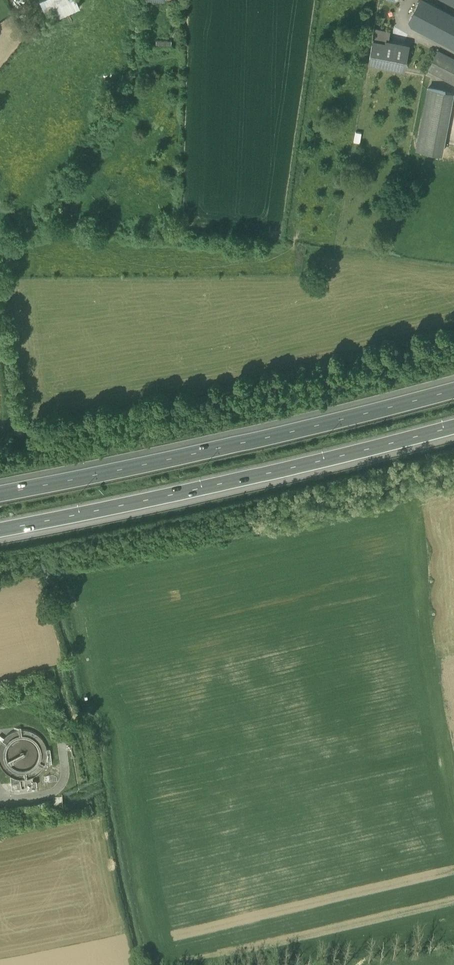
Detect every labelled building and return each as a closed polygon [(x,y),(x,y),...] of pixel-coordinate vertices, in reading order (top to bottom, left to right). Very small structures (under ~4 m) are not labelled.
[(80,4),(78,0),(60,0),(44,7),(48,17),(60,13),(62,20),(72,16),(72,14),(73,13),(70,8),(80,4)] [(434,0),(415,0),(407,16),(411,22),(453,45),(453,11),(434,0)] [(453,80),(453,54),(412,32),(412,33),(408,40),(388,36),(390,27),(389,26),(374,23),(373,23),(371,37),(367,59),(368,59),(406,67),(408,60),(403,58),(404,55),(453,80)] [(453,87),(426,82),(415,145),(442,150),(453,87)]
